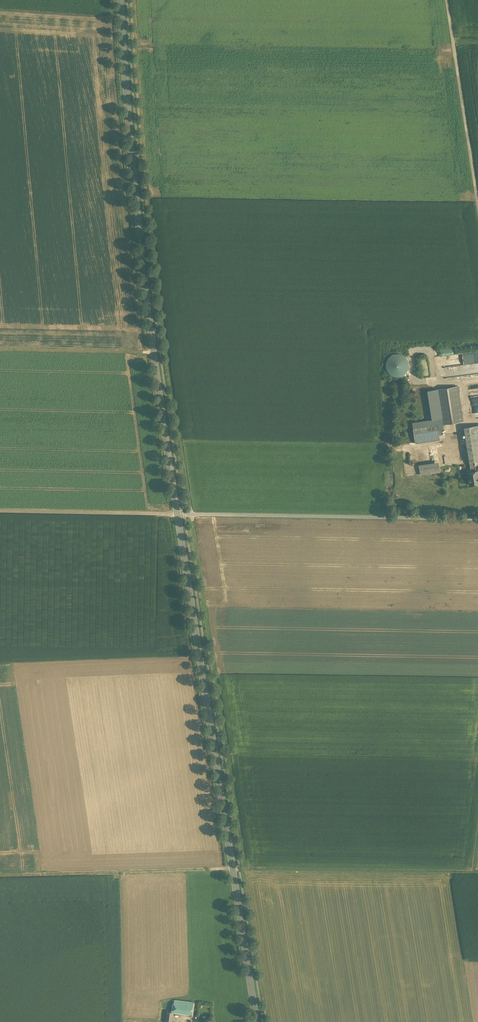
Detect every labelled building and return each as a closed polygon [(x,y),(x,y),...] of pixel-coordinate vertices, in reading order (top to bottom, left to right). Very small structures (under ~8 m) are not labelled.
[(406,376),(408,355),(389,353),(386,374),(406,376)] [(477,361),(477,353),(474,353),(474,357),(476,357),(476,361),(469,361),(469,367),(470,367),(471,373),(477,373),(477,371),(477,361)] [(458,386),(438,389),(442,418),(443,423),(463,420),(458,386)] [(437,419),(442,418),(438,389),(428,391),(432,419),(437,419)] [(413,428),(438,424),(437,419),(432,419),(412,422),(413,428)] [(415,438),(440,434),(438,424),(413,428),(415,438)] [(475,460),(477,460),(477,425),(464,427),(467,443),(470,460),(470,461),(475,460)] [(440,439),(440,434),(415,438),(416,442),(440,439)] [(470,460),(467,443),(437,447),(440,465),(470,460)] [(420,469),(421,474),(441,472),(440,470),(440,466),(420,469)] [(468,472),(470,484),(477,483),(477,471),(471,472),(468,472)] [(193,1003),(175,1000),(174,1011),(192,1014),(193,1003)]
